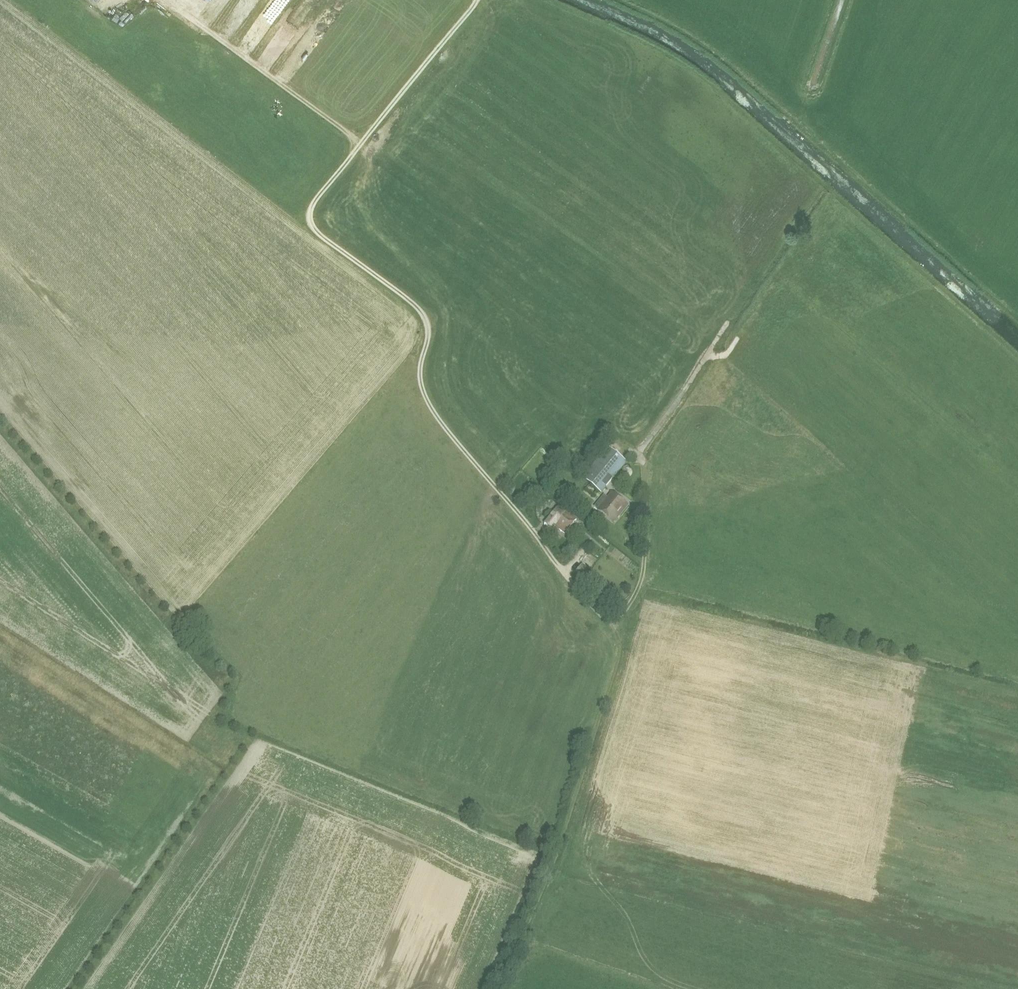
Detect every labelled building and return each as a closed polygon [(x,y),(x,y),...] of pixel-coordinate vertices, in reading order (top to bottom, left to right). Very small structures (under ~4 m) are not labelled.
[(608,446),(582,477),(601,493),(626,462),(608,446)] [(613,493),(598,510),(612,523),(627,505),(613,493)] [(544,525),(551,530),(555,526),(565,533),(576,519),(558,505),(544,525)] [(578,571),(585,566),(582,561),(575,566),(578,571)]
